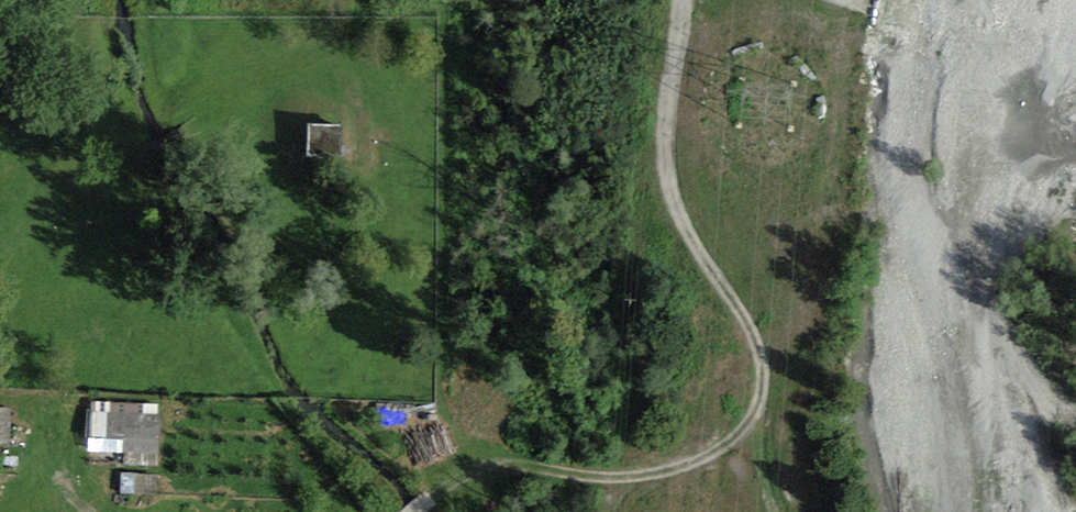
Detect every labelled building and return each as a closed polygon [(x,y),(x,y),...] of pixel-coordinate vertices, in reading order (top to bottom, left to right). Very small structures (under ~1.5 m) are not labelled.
[(339,127),(308,127),(308,161),(340,161),(339,127)] [(0,408),(0,450),(11,450),(12,408),(0,408)] [(159,413),(90,410),(89,438),(119,440),(118,464),(156,466),(159,413)] [(125,474),(125,495),(160,495),(160,474),(125,474)]
